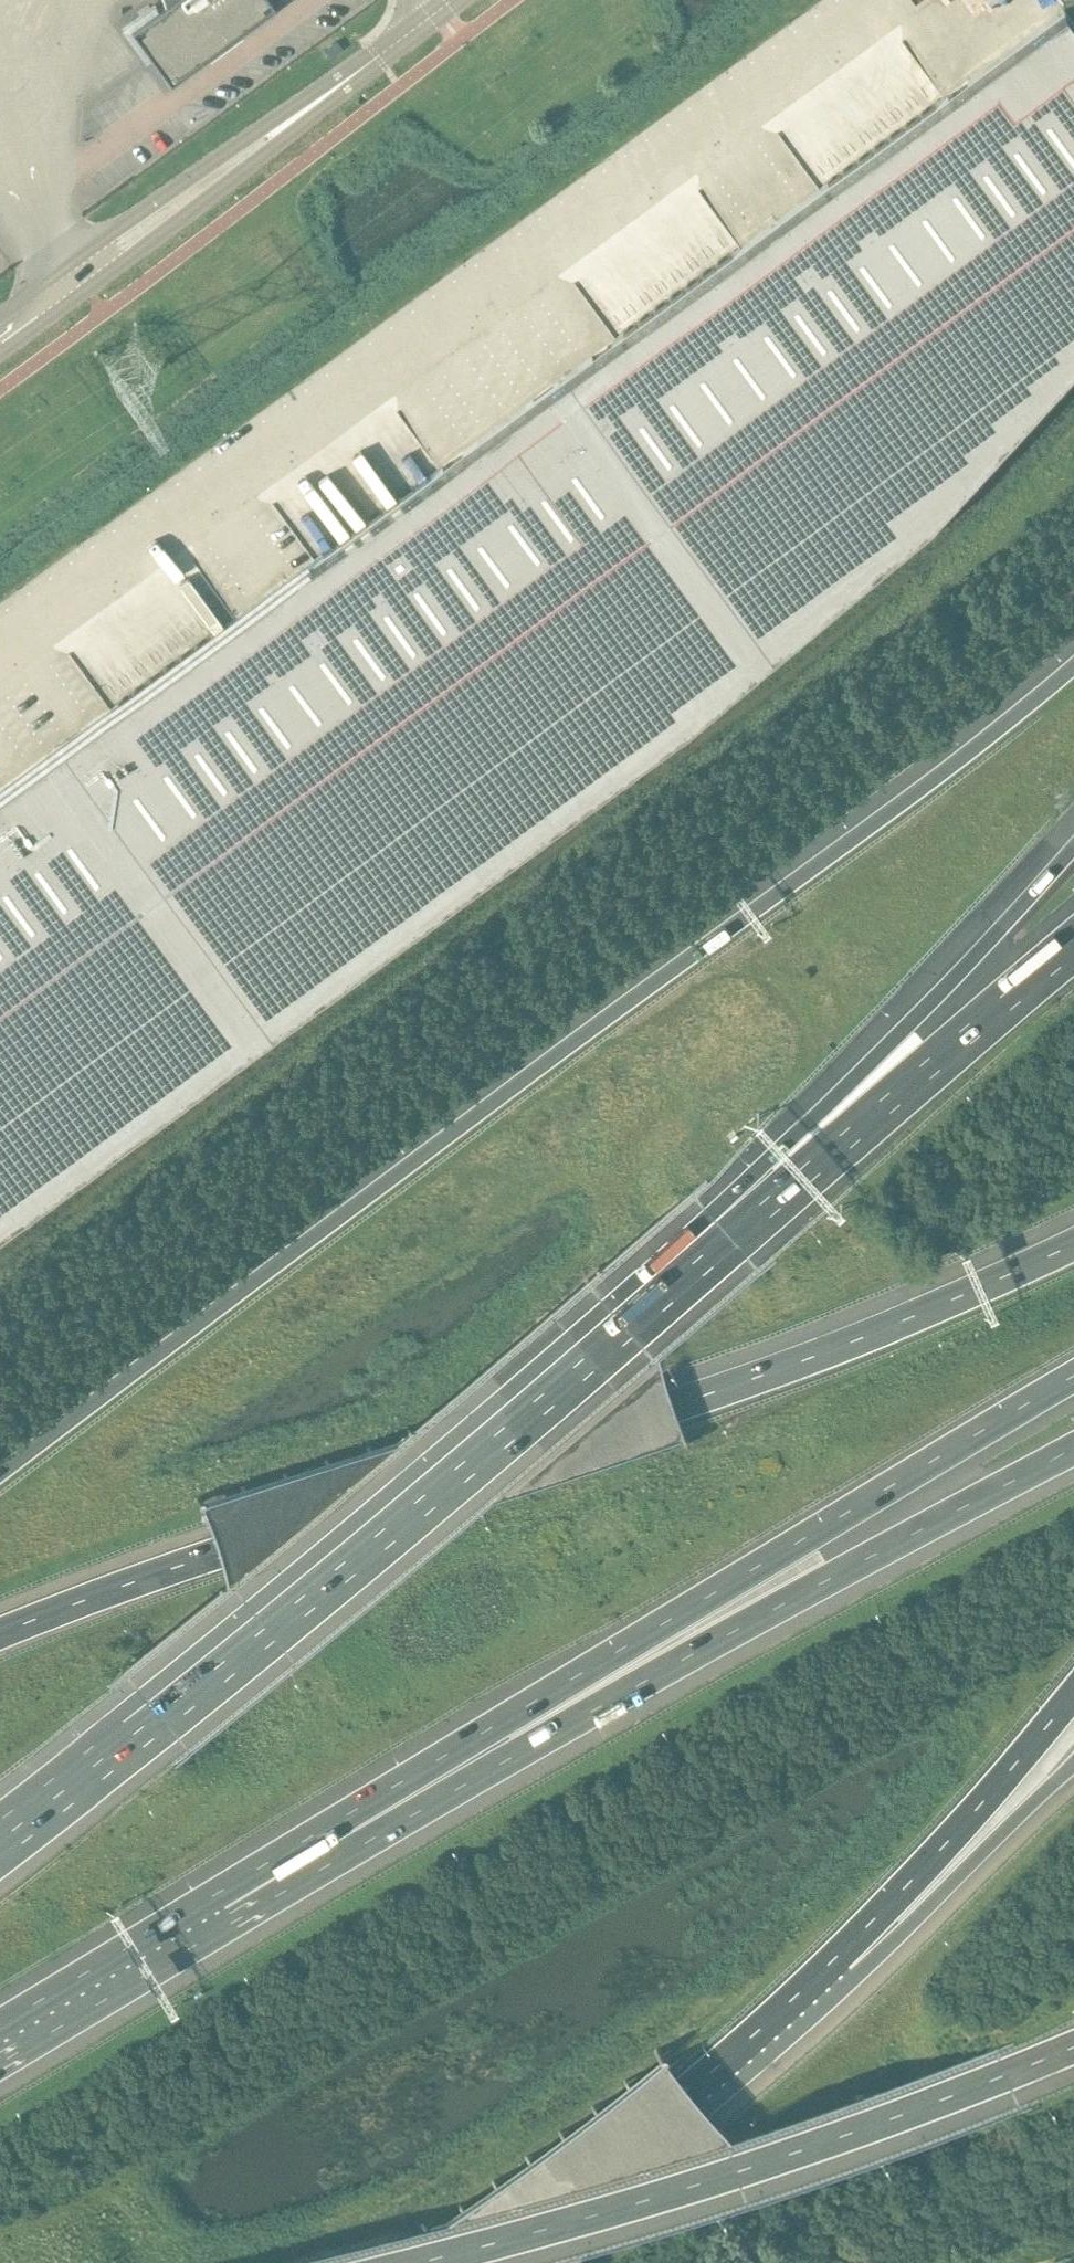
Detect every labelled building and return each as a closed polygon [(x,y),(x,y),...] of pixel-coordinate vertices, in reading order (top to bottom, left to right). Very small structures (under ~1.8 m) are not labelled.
[(130,27),(170,82),(275,5),(272,0),(167,0),(130,27)] [(0,790),(0,1227),(686,723),(928,521),(1073,361),(1073,25),(1063,10),(0,790)]
